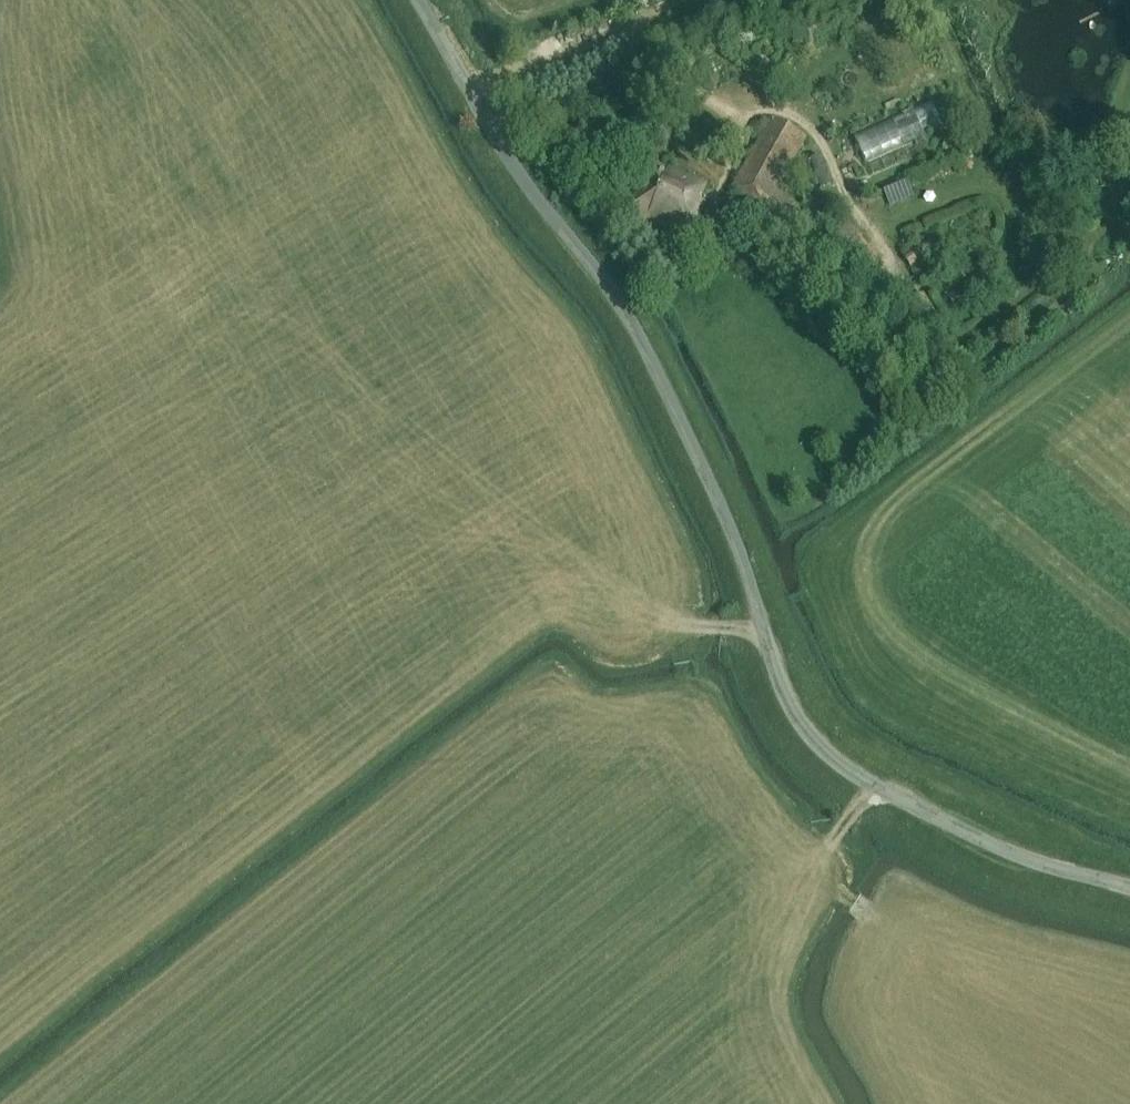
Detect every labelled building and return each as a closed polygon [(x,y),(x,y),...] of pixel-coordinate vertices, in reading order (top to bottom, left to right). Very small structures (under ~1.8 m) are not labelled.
[(861,133),(873,161),(949,128),(937,100),(861,133)] [(804,136),(771,118),(733,188),(766,205),(772,195),(780,199),(785,188),(778,184),(804,136)] [(690,237),(704,202),(700,200),(706,184),(650,161),(630,210),(626,219),(643,225),(646,218),(690,237)] [(911,179),(889,189),(894,202),(917,192),(911,179)] [(927,240),(902,255),(911,269),(935,254),(927,240)]
